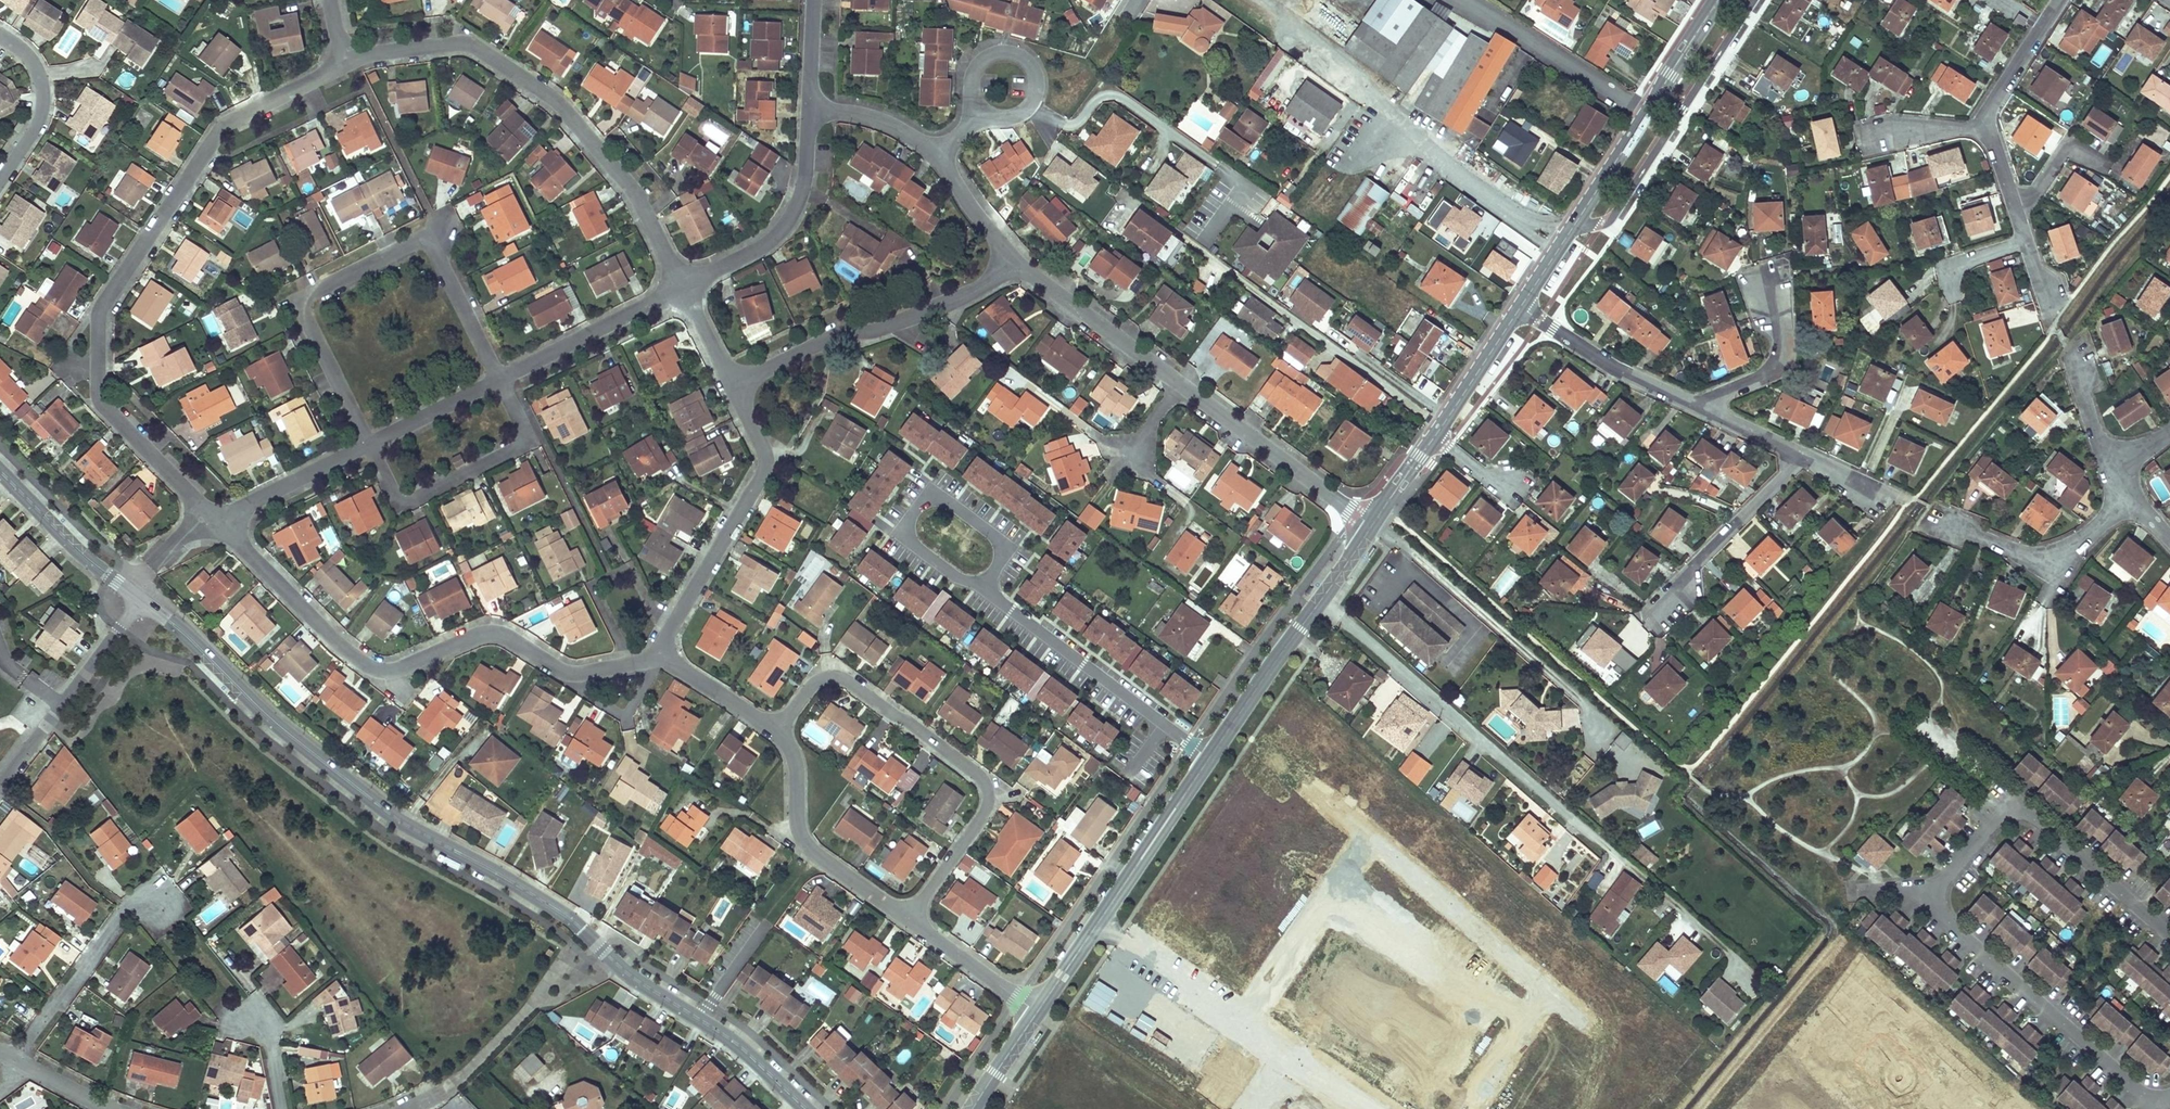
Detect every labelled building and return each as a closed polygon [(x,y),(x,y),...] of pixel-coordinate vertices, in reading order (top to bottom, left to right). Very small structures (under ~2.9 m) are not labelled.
[(16,7),(17,5),(23,9),(29,0),(5,0),(16,7)] [(23,9),(30,13),(28,15),(51,29),(61,13),(41,0),(29,0),(23,9)] [(98,0),(88,0),(75,19),(85,26),(87,23),(92,26),(90,29),(89,31),(103,41),(105,37),(112,42),(124,24),(118,20),(116,24),(108,18),(110,15),(103,10),(106,5),(98,0)] [(471,3),(481,9),(485,3),(481,0),(473,0),(471,3)] [(506,0),(481,0),(485,3),(481,9),(480,11),(501,26),(500,28),(507,33),(516,20),(509,15),(515,6),(506,0)] [(585,2),(597,11),(599,8),(621,23),(633,5),(624,0),(586,0),(585,2)] [(856,9),(883,11),(883,0),(857,0),(856,9)] [(952,8),(958,10),(961,0),(950,0),(952,8)] [(958,10),(970,13),(969,17),(987,22),(986,25),(1005,31),(1006,27),(1012,6),(993,0),(961,0),(958,10)] [(1100,10),(1106,0),(1085,0),(1100,10)] [(1110,0),(1106,0),(1100,10),(1106,14),(1113,3),(1110,0)] [(1414,0),(1378,0),(1363,22),(1397,46),(1425,8),(1414,0)] [(1533,5),(1541,10),(1550,16),(1548,20),(1568,31),(1578,13),(1570,8),(1561,3),(1562,0),(1535,0),(1533,5)] [(1564,0),(1562,0),(1561,3),(1570,8),(1572,5),(1564,0)] [(1629,2),(1626,7),(1654,24),(1659,17),(1664,20),(1676,0),(1626,0),(1629,2)] [(1807,0),(1786,0),(1772,22),(1788,31),(1808,1),(1807,0)] [(1903,0),(1898,0),(1882,24),(1898,34),(1915,8),(1903,0)] [(1947,9),(1953,0),(1934,0),(1947,9)] [(2130,0),(2109,0),(2095,20),(2098,22),(2111,31),(2132,1),(2130,0)] [(639,10),(633,5),(621,23),(627,27),(626,30),(650,45),(665,22),(641,6),(639,10)] [(1020,8),(1012,6),(1006,27),(1013,28),(1012,33),(1036,39),(1044,12),(1030,8),(1021,6),(1020,6),(1020,8)] [(1450,26),(1425,8),(1397,46),(1363,22),(1344,48),(1407,94),(1455,27),(1452,24),(1450,26)] [(277,9),(256,13),(262,42),(271,40),(274,55),(303,50),(296,16),(284,18),(287,33),(271,36),(268,24),(279,22),(277,9)] [(1550,16),(1541,10),(1539,14),(1548,20),(1550,16)] [(1222,24),(1202,11),(1195,20),(1216,34),(1222,24)] [(2095,20),(2082,11),(2064,37),(2057,47),(2073,58),(2081,48),(2098,22),(2095,20)] [(2026,19),(2018,13),(2013,21),(2021,27),(2026,19)] [(1188,19),(1156,14),(1154,27),(1186,33),(1185,36),(1196,43),(1195,47),(1196,50),(1198,53),(1202,55),(1205,54),(1209,51),(1210,48),(1209,42),(1216,34),(1195,20),(1190,16),(1188,19)] [(118,20),(110,15),(108,18),(116,24),(118,20)] [(726,17),(701,16),(700,36),(703,36),(702,53),(726,54),(728,36),(725,36),(726,17)] [(159,41),(127,20),(124,24),(112,42),(120,47),(123,42),(132,49),(129,53),(128,55),(143,65),(159,41)] [(1608,23),(1585,60),(1602,71),(1609,61),(1605,58),(1611,50),(1613,51),(1616,48),(1631,58),(1640,43),(1626,35),(1631,27),(1620,20),(1615,28),(1608,23)] [(758,60),(779,61),(781,61),(783,42),(780,41),(781,24),(755,23),(754,40),(759,40),(758,60)] [(2007,34),(1991,23),(1974,49),(1990,60),(2007,34)] [(2163,43),(2137,25),(2126,41),(2152,59),(2163,43)] [(1186,33),(1154,27),(1153,32),(1185,36),(1186,33)] [(615,32),(611,29),(606,38),(610,40),(615,32)] [(954,30),(926,29),(925,45),(928,45),(927,55),(927,71),(948,71),(949,61),(952,61),(954,30)] [(569,49),(541,31),(529,50),(542,59),(556,68),(553,71),(561,77),(572,60),(565,55),(569,49)] [(240,50),(218,33),(197,59),(217,74),(228,61),(230,62),(240,50)] [(889,35),(858,33),(858,41),(879,42),(889,43),(889,35)] [(1516,45),(1497,33),(1490,45),(1472,34),(1445,80),(1436,74),(1416,107),(1463,135),(1516,45)] [(1195,47),(1196,43),(1185,36),(1183,38),(1195,47)] [(879,42),(858,41),(857,49),(854,49),(853,75),(881,76),(882,50),(879,50),(879,42)] [(123,42),(120,47),(129,53),(132,49),(123,42)] [(2102,68),(2112,49),(2101,43),(2091,63),(2102,68)] [(1631,58),(1616,48),(1613,51),(1628,62),(1631,58)] [(1247,94),(1256,101),(1263,91),(1260,89),(1285,54),(1279,49),(1247,94)] [(1780,57),(1778,56),(1769,69),(1772,70),(1780,57)] [(1870,74),(1843,56),(1833,73),(1859,91),(1870,74)] [(1782,96),(1799,70),(1780,57),(1772,70),(1769,69),(1766,74),(1764,72),(1758,80),(1782,96)] [(1913,79),(1880,58),(1870,74),(1903,95),(1913,79)] [(556,68),(542,59),(540,62),(553,71),(556,68)] [(582,67),(572,60),(561,77),(571,83),(582,67)] [(757,71),(779,72),(779,61),(758,60),(757,71)] [(598,65),(590,61),(577,81),(584,86),(598,65)] [(748,62),(737,61),(736,70),(747,70),(748,62)] [(1943,63),(1932,80),(1939,84),(1950,68),(1943,63)] [(1543,69),(1534,64),(1530,71),(1538,76),(1543,69)] [(615,77),(598,65),(584,86),(602,98),(604,94),(619,104),(624,95),(635,80),(620,70),(615,77)] [(2068,82),(2046,67),(2031,90),(2054,105),(2068,82)] [(1976,84),(1950,68),(1939,84),(1965,101),(1976,84)] [(948,71),(927,71),(926,79),(924,79),(922,107),(951,108),(952,79),(948,79),(948,71)] [(195,88),(174,73),(163,91),(195,112),(206,95),(208,97),(214,88),(200,79),(195,88)] [(693,79),(680,73),(679,86),(693,91),(693,79)] [(0,75),(0,113),(2,117),(20,108),(16,100),(18,100),(12,87),(13,86),(11,83),(0,75)] [(216,84),(203,75),(200,79),(214,88),(216,84)] [(485,90),(462,75),(449,95),(472,110),(485,90)] [(2152,75),(2141,91),(2169,111),(2169,87),(2152,75)] [(1343,105),(1307,80),(1286,110),(1321,135),(1343,105)] [(774,84),(748,82),(746,112),(753,112),(752,121),(755,121),(755,125),(760,126),(760,130),(776,131),(776,122),(774,121),(775,102),(769,101),(769,93),(773,93),(774,84)] [(397,83),(388,84),(390,103),(398,102),(400,114),(429,111),(426,83),(397,86),(397,83)] [(115,106),(88,87),(78,102),(83,106),(87,108),(84,113),(78,114),(74,119),(72,118),(67,125),(87,138),(92,131),(99,130),(115,106)] [(1744,103),(1727,92),(1710,117),(1727,129),(1734,117),(1742,105),(1744,103)] [(213,98),(218,107),(225,104),(220,94),(213,98)] [(619,104),(604,94),(602,98),(616,107),(619,104)] [(626,114),(635,101),(624,95),(619,104),(616,107),(626,114)] [(680,114),(658,99),(650,112),(645,119),(656,127),(655,130),(665,137),(680,114)] [(645,119),(650,112),(635,101),(626,114),(625,115),(640,126),(643,121),(645,119)] [(1230,122),(1239,109),(1230,102),(1221,115),(1230,122)] [(1886,103),(1874,105),(1875,114),(1887,113),(1886,103)] [(516,112),(508,104),(498,114),(505,122),(516,112)] [(1608,119),(1587,105),(1568,132),(1587,145),(1595,134),(1597,135),(1608,119)] [(1741,122),(1749,109),(1742,105),(1734,117),(1741,122)] [(87,108),(83,106),(78,114),(84,113),(87,108)] [(2123,126),(2094,107),(2083,124),(2112,143),(2123,126)] [(1220,136),(1225,140),(1246,155),(1251,148),(1242,141),(1246,135),(1249,137),(1255,129),(1263,135),(1270,124),(1250,109),(1232,134),(1225,129),(1220,136)] [(180,110),(177,115),(191,122),(193,117),(180,110)] [(537,132),(516,112),(505,122),(492,135),(495,138),(489,144),(507,162),(537,132)] [(186,124),(169,113),(146,147),(166,161),(171,153),(167,151),(186,124)] [(337,135),(347,156),(369,145),(372,151),(383,146),(370,119),(367,121),(363,114),(347,122),(350,129),(337,135)] [(1785,124),(1794,125),(1795,115),(1785,114),(1785,124)] [(2036,121),(2028,116),(2013,139),(2021,144),(2036,121)] [(1114,117),(1105,131),(1108,133),(1117,119),(1114,117)] [(656,127),(645,119),(643,121),(655,130),(656,127)] [(1105,131),(1100,139),(1095,135),(1088,145),(1117,166),(1138,134),(1117,119),(1108,133),(1105,131)] [(1840,154),(1831,119),(1812,123),(1820,159),(1840,154)] [(1526,166),(1540,136),(1508,120),(1493,150),(1526,166)] [(24,124),(19,121),(14,129),(19,132),(24,124)] [(2051,131),(2036,121),(2021,144),(2035,154),(2051,131)] [(1263,135),(1255,129),(1249,137),(1246,135),(1242,141),(1251,148),(1253,149),(1263,135)] [(99,130),(92,131),(87,138),(92,141),(99,130)] [(308,140),(289,148),(299,170),(319,161),(315,152),(323,148),(316,132),(307,136),(308,140)] [(495,138),(492,135),(486,141),(489,144),(495,138)] [(307,136),(288,144),(289,148),(308,140),(307,136)] [(724,160),(686,136),(673,156),(686,165),(687,163),(711,178),(724,160)] [(1209,152),(1214,155),(1225,140),(1220,136),(1214,144),(1209,152)] [(1209,152),(1214,144),(1208,139),(1202,147),(1209,152)] [(76,161),(48,142),(39,156),(47,162),(49,163),(47,167),(43,167),(40,172),(38,171),(33,178),(51,190),(55,183),(62,181),(76,161)] [(1033,160),(1021,143),(1012,148),(1009,143),(1002,147),(1006,154),(992,164),(991,160),(981,167),(996,188),(1019,173),(1018,169),(1033,160)] [(1723,155),(1707,144),(1690,171),(1706,181),(1723,155)] [(2160,155),(2143,144),(2123,175),(2139,186),(2160,155)] [(761,145),(755,154),(772,167),(779,157),(761,145)] [(877,154),(863,145),(850,163),(874,179),(876,176),(883,181),(884,179),(887,181),(893,185),(905,167),(880,150),(877,154)] [(533,153),(537,156),(544,149),(541,146),(533,153)] [(470,160),(434,147),(426,170),(439,175),(440,175),(441,173),(454,179),(453,182),(461,185),(470,160)] [(1964,168),(1957,149),(1928,158),(1931,166),(1934,177),(1935,177),(1964,168)] [(281,152),(278,153),(288,174),(291,172),(281,152)] [(552,152),(540,162),(545,168),(530,181),(543,196),(559,183),(561,187),(576,174),(562,158),(559,159),(552,152)] [(533,153),(526,160),(531,166),(539,158),(537,156),(533,153)] [(1578,167),(1557,153),(1539,181),(1557,193),(1565,180),(1568,181),(1578,167)] [(331,154),(328,156),(335,169),(338,168),(331,154)] [(734,185),(754,198),(774,168),(772,167),(755,154),(734,185)] [(1085,203),(1104,176),(1078,158),(1073,165),(1057,154),(1043,174),(1085,203)] [(1174,172),(1166,166),(1147,193),(1168,207),(1186,180),(1192,185),(1204,166),(1187,154),(1174,172)] [(328,156),(323,158),(329,171),(335,169),(328,156)] [(239,167),(231,171),(239,188),(240,188),(245,197),(252,193),(253,195),(278,182),(267,159),(254,166),(242,172),(239,167)] [(252,161),(239,167),(242,172),(254,166),(252,161)] [(134,164),(113,194),(131,206),(145,186),(148,188),(155,178),(134,164)] [(1799,165),(1788,164),(1787,175),(1799,175),(1799,165)] [(1894,201),(1886,166),(1867,170),(1871,187),(1875,205),(1894,201)] [(1934,177),(1931,166),(1923,168),(1928,186),(1937,183),(1935,177),(1934,177)] [(905,167),(893,185),(901,191),(896,199),(912,209),(910,213),(926,224),(932,215),(938,207),(921,196),(924,191),(909,180),(914,173),(905,167)] [(1910,197),(1938,188),(1937,183),(1928,186),(1923,168),(1907,173),(1910,197)] [(364,197),(371,212),(380,208),(403,196),(401,189),(404,187),(399,177),(395,179),(392,172),(360,188),(364,197)] [(453,182),(454,179),(441,173),(440,175),(439,175),(438,177),(453,182)] [(2097,188),(2075,173),(2060,196),(2082,211),(2097,188)] [(288,174),(280,178),(285,188),(293,184),(288,174)] [(883,181),(876,176),(874,179),(870,186),(879,193),(887,181),(884,179),(883,181)] [(1390,194),(1366,177),(1337,218),(1361,236),(1367,228),(1379,235),(1384,228),(1372,219),(1380,208),(1390,194)] [(55,183),(51,190),(55,192),(62,181),(55,183)] [(1435,182),(1429,191),(1436,195),(1442,186),(1435,182)] [(561,187),(559,183),(543,196),(548,202),(563,189),(561,187)] [(714,189),(710,183),(699,188),(703,195),(714,189)] [(1284,194),(1289,198),(1296,188),(1291,185),(1284,194)] [(1697,195),(1681,185),(1665,210),(1680,220),(1697,195)] [(508,187),(485,199),(490,208),(496,220),(493,221),(503,242),(529,228),(508,187)] [(1025,209),(1037,197),(1027,187),(1016,204),(1023,211),(1025,209)] [(1875,205),(1871,187),(1866,188),(1870,207),(1875,205)] [(364,197),(360,188),(332,201),(343,223),(354,218),(352,216),(362,211),(364,215),(371,212),(364,197)] [(238,202),(222,190),(212,204),(206,214),(203,211),(197,220),(216,233),(238,202)] [(685,208),(697,202),(692,191),(680,197),(685,208)] [(320,192),(313,195),(317,202),(324,199),(320,192)] [(481,192),(467,197),(471,206),(485,200),(481,192)] [(594,192),(575,201),(580,210),(574,214),(589,244),(610,234),(604,223),(598,211),(602,209),(594,192)] [(62,193),(58,203),(66,206),(70,196),(62,193)] [(1048,202),(1040,194),(1037,197),(1025,209),(1032,216),(1031,218),(1057,245),(1076,228),(1049,201),(1048,202)] [(1443,197),(1427,225),(1466,247),(1484,216),(1472,208),(1476,201),(1463,194),(1457,205),(1443,197)] [(15,195),(5,210),(11,214),(14,216),(11,220),(5,222),(2,227),(0,226),(0,237),(14,246),(19,239),(26,238),(42,213),(15,195)] [(313,195),(307,198),(311,205),(317,202),(313,195)] [(403,196),(380,208),(382,213),(406,202),(403,196)] [(697,202),(703,212),(712,207),(707,197),(697,202)] [(1989,206),(1987,197),(1960,205),(1969,234),(1989,228),(1985,214),(1989,213),(1986,206),(1989,206)] [(2092,199),(2083,211),(2089,215),(2098,203),(2092,199)] [(212,204),(209,202),(203,211),(206,214),(212,204)] [(230,219),(247,230),(258,213),(240,202),(230,219)] [(714,234),(703,212),(697,202),(685,208),(676,212),(693,245),(714,234)] [(1781,202),(1754,204),(1755,222),(1782,220),(1781,202)] [(490,208),(482,212),(499,244),(503,242),(493,221),(496,220),(490,208)] [(1392,217),(1380,208),(1372,219),(1384,228),(1392,217)] [(602,209),(598,211),(604,223),(608,221),(602,209)] [(312,210),(294,218),(307,245),(309,244),(314,253),(329,245),(312,210)] [(1181,241),(1139,210),(1123,232),(1165,263),(1181,241)] [(117,225),(99,212),(91,224),(79,242),(100,257),(105,250),(104,249),(102,248),(109,237),(117,225)] [(940,221),(932,215),(926,224),(910,213),(906,219),(930,235),(940,221)] [(1308,237),(1275,213),(1267,222),(1269,229),(1263,237),(1251,227),(1235,248),(1242,254),(1239,260),(1268,281),(1274,274),(1279,278),(1308,237)] [(14,216),(11,214),(5,222),(11,220),(14,216)] [(1949,242),(1941,215),(1912,224),(1918,245),(1932,241),(1933,244),(1940,241),(1941,244),(1949,242)] [(1826,252),(1823,217),(1804,218),(1807,254),(1826,252)] [(1298,226),(1306,231),(1310,223),(1302,219),(1298,226)] [(1783,229),(1782,220),(1755,222),(1756,231),(1783,229)] [(91,224),(87,221),(75,239),(79,242),(91,224)] [(1888,253),(1868,222),(1852,233),(1871,263),(1888,253)] [(881,243),(850,223),(838,242),(845,247),(843,250),(866,266),(864,270),(865,271),(887,235),(886,235),(881,243)] [(2077,255),(2068,226),(2049,231),(2059,261),(2077,255)] [(1662,238),(1646,227),(1631,249),(1647,260),(1662,238)] [(887,235),(906,247),(915,244),(892,228),(887,235)] [(1741,245),(1720,232),(1704,255),(1726,269),(1741,245)] [(1631,248),(1635,237),(1622,233),(1618,243),(1631,248)] [(887,235),(865,271),(875,277),(881,267),(886,270),(896,255),(900,257),(906,247),(887,235)] [(112,239),(109,237),(102,248),(104,249),(112,239)] [(19,239),(14,246),(19,249),(26,238),(19,239)] [(1669,243),(1662,238),(1647,260),(1655,265),(1669,243)] [(208,255),(185,239),(179,247),(184,250),(176,260),(170,270),(189,283),(208,255)] [(1085,243),(1079,239),(1068,255),(1073,259),(1085,243)] [(52,240),(47,248),(57,254),(62,246),(52,240)] [(274,241),(248,255),(259,277),(285,264),(286,267),(296,261),(289,248),(279,252),(274,241)] [(1381,250),(1369,241),(1364,248),(1376,256),(1381,250)] [(508,255),(518,249),(514,242),(504,248),(508,255)] [(184,250),(179,247),(172,257),(176,260),(184,250)] [(1142,268),(1116,249),(1112,254),(1103,248),(1090,265),(1107,278),(1110,274),(1127,287),(1142,268)] [(231,258),(220,250),(215,258),(225,266),(231,258)] [(866,266),(843,250),(840,255),(864,270),(866,266)] [(624,255),(585,274),(596,296),(610,288),(627,280),(634,276),(624,255)] [(525,258),(485,278),(493,294),(503,289),(505,293),(535,279),(525,258)] [(795,258),(785,263),(788,269),(798,264),(795,258)] [(818,279),(808,259),(798,264),(788,269),(785,263),(775,268),(789,295),(809,284),(818,279)] [(760,262),(753,266),(758,275),(765,272),(760,262)] [(1464,281),(1438,262),(1422,286),(1448,304),(1464,281)] [(66,264),(42,298),(59,309),(64,312),(69,304),(67,302),(74,293),(76,294),(86,278),(66,264)] [(2019,297),(2010,268),(1991,274),(2000,303),(2019,297)] [(2155,278),(2137,304),(2154,315),(2169,291),(2169,288),(2155,278)] [(535,279),(517,288),(518,290),(537,281),(535,279)] [(818,279),(809,284),(811,290),(821,285),(818,279)] [(1200,294),(1207,286),(1198,279),(1191,287),(1200,294)] [(128,313),(148,327),(170,294),(150,280),(128,313)] [(629,284),(627,280),(610,288),(611,292),(629,284)] [(1296,305),(1291,311),(1310,325),(1315,318),(1318,321),(1324,313),(1322,312),(1323,309),(1326,311),(1333,301),(1304,280),(1289,300),(1296,305)] [(1878,323),(1883,329),(1890,324),(1910,308),(1889,281),(1869,297),(1885,317),(1878,323)] [(1193,306),(1164,284),(1157,294),(1164,299),(1161,303),(1150,318),(1158,324),(1161,321),(1166,325),(1182,336),(1187,328),(1185,327),(1190,319),(1186,316),(1193,306)] [(764,285),(736,293),(739,304),(745,302),(748,314),(751,324),(773,317),(764,285)] [(563,290),(573,311),(580,307),(570,287),(563,290)] [(563,290),(528,307),(538,328),(573,311),(563,290)] [(1831,291),(1813,292),(1815,329),(1835,328),(1831,291)] [(1598,306),(1657,354),(1669,339),(1641,317),(1647,310),(1638,303),(1632,310),(1610,292),(1598,306)] [(1747,360),(1722,293),(1704,299),(1729,367),(1747,360)] [(1164,299),(1157,294),(1153,298),(1161,303),(1164,299)] [(2125,301),(2116,294),(2111,301),(2120,308),(2125,301)] [(1269,319),(1274,313),(1250,296),(1236,315),(1271,341),(1281,328),(1269,319)] [(59,309),(42,298),(41,297),(35,306),(32,304),(27,311),(26,310),(14,328),(34,341),(40,332),(45,324),(48,326),(59,309)] [(998,298),(976,319),(1007,352),(1022,337),(1005,318),(1009,314),(1003,307),(1005,306),(998,298)] [(234,299),(217,308),(228,332),(223,334),(231,350),(251,341),(244,324),(248,323),(240,306),(238,307),(234,299)] [(745,302),(739,304),(742,316),(748,314),(745,302)] [(2011,349),(2002,319),(2000,320),(1998,313),(1981,318),(1983,325),(1991,355),(2011,349)] [(1005,318),(1022,337),(1026,333),(1009,314),(1005,318)] [(1355,334),(1350,341),(1367,353),(1381,334),(1355,315),(1346,327),(1355,334)] [(1932,337),(1917,316),(1901,327),(1917,348),(1932,337)] [(1442,331),(1425,320),(1410,343),(1426,355),(1442,331)] [(2131,349),(2121,320),(2102,326),(2113,355),(2131,349)] [(244,324),(251,341),(255,339),(248,323),(244,324)] [(43,334),(40,332),(34,341),(36,343),(43,334)] [(1054,340),(1045,334),(1036,347),(1044,353),(1054,340)] [(169,352),(161,335),(152,340),(160,356),(169,352)] [(1230,341),(1222,335),(1211,351),(1218,356),(1231,365),(1247,377),(1261,359),(1231,339),(1230,341)] [(674,336),(638,353),(646,369),(652,366),(661,383),(681,374),(675,361),(668,348),(672,346),(677,344),(674,336)] [(1054,340),(1044,353),(1042,356),(1074,378),(1088,358),(1056,336),(1054,340)] [(1294,336),(1283,351),(1293,357),(1297,351),(1303,343),(1300,340),(1294,336)] [(158,386),(191,369),(180,347),(169,352),(160,356),(152,340),(138,347),(143,356),(139,358),(143,365),(147,364),(152,361),(157,371),(151,373),(158,386)] [(1968,361),(1953,342),(1927,362),(1942,381),(1968,361)] [(1316,352),(1303,343),(1297,351),(1293,357),(1305,366),(1316,352)] [(1426,355),(1410,343),(1394,366),(1410,378),(1426,355)] [(946,366),(933,379),(947,393),(955,385),(959,389),(969,380),(966,377),(981,364),(963,345),(949,359),(951,361),(954,364),(949,369),(946,366)] [(672,346),(668,348),(675,361),(678,360),(672,346)] [(279,362),(282,360),(278,352),(243,369),(248,379),(252,377),(258,374),(264,384),(271,400),(292,390),(285,375),(279,362)] [(1231,365),(1218,356),(1215,361),(1228,370),(1231,365)] [(1342,362),(1338,359),(1331,367),(1321,366),(1317,374),(1327,382),(1342,362)] [(282,360),(279,362),(285,375),(289,374),(282,360)] [(152,361),(147,364),(151,373),(157,371),(152,361)] [(10,412),(25,397),(17,389),(14,391),(3,379),(6,376),(10,372),(0,362),(0,401),(10,412)] [(1375,399),(1382,391),(1342,362),(1327,382),(1371,413),(1379,402),(1375,399)] [(1821,379),(1835,383),(1839,367),(1825,364),(1821,379)] [(1895,376),(1872,365),(1861,389),(1884,400),(1895,376)] [(619,366),(610,371),(612,375),(600,381),(590,386),(602,409),(632,394),(619,366)] [(894,377),(876,366),(872,373),(871,372),(861,388),(853,402),(874,415),(892,385),(891,384),(894,377)] [(1269,399),(1285,376),(1276,369),(1259,392),(1269,399)] [(1552,388),(1576,408),(1586,396),(1600,407),(1607,397),(1594,386),(1592,388),(1568,369),(1552,388)] [(871,372),(867,370),(857,386),(861,388),(871,372)] [(612,375),(610,371),(599,377),(600,381),(612,375)] [(2156,381),(2169,401),(2169,371),(2156,381)] [(264,384),(258,374),(252,377),(257,387),(264,384)] [(1124,417),(1136,400),(1124,391),(1126,388),(1117,381),(1116,383),(1104,375),(1091,394),(1103,402),(1113,409),(1124,417)] [(17,389),(6,376),(3,379),(14,391),(17,389)] [(1301,387),(1285,376),(1269,399),(1285,411),(1288,407),(1308,421),(1322,400),(1302,386),(1301,387)] [(1847,378),(1840,376),(1837,387),(1844,389),(1847,378)] [(204,385),(185,395),(186,396),(189,403),(208,393),(204,385)] [(955,385),(947,393),(951,397),(959,389),(955,385)] [(208,393),(189,403),(186,396),(177,401),(193,432),(201,428),(200,424),(217,416),(233,407),(222,386),(208,393)] [(1023,400),(1019,398),(1002,386),(992,400),(1000,406),(995,414),(1013,427),(1022,416),(1035,425),(1048,407),(1028,393),(1023,400)] [(551,408),(542,411),(549,424),(555,421),(561,434),(566,442),(588,431),(576,408),(572,410),(567,400),(571,398),(566,389),(547,399),(551,408)] [(698,390),(670,404),(685,435),(708,424),(697,401),(703,399),(698,390)] [(1025,390),(1019,398),(1023,400),(1028,393),(1025,390)] [(1953,405),(1921,390),(1912,408),(1945,423),(1953,405)] [(1815,408),(1783,393),(1775,411),(1807,426),(1815,408)] [(2065,411),(2043,393),(2022,417),(2041,433),(2056,416),(2058,419),(2065,411)] [(2150,410),(2138,393),(2114,410),(2125,427),(2150,410)] [(1070,410),(1080,416),(1089,401),(1079,395),(1070,410)] [(301,396),(287,403),(292,413),(282,418),(296,445),(320,434),(312,418),(310,419),(304,408),(306,406),(301,396)] [(1554,411),(1534,396),(1522,412),(1529,417),(1525,423),(1518,417),(1515,421),(1534,436),(1554,411)] [(832,401),(826,397),(822,404),(828,407),(832,401)] [(29,408),(20,417),(27,426),(34,419),(58,444),(77,426),(67,414),(65,416),(57,409),(61,405),(54,398),(36,416),(29,408)] [(571,398),(567,400),(572,410),(576,408),(571,398)] [(1641,416),(1620,398),(1614,406),(1635,423),(1641,416)] [(713,421),(703,399),(697,401),(708,424),(713,421)] [(832,401),(828,407),(835,411),(839,405),(832,401)] [(1113,409),(1103,402),(1099,408),(1109,415),(1113,409)] [(306,406),(304,408),(310,419),(312,418),(306,406)] [(1635,423),(1614,406),(1603,420),(1624,437),(1635,423)] [(1308,421),(1288,407),(1285,411),(1304,425),(1308,421)] [(1522,412),(1518,417),(1525,423),(1529,417),(1522,412)] [(1871,424),(1846,412),(1843,419),(1834,415),(1825,431),(1860,447),(1871,424)] [(865,430),(839,413),(834,421),(838,424),(825,445),(848,458),(865,430)] [(945,429),(921,413),(906,431),(931,449),(945,429)] [(217,416),(200,424),(201,428),(219,419),(217,416)] [(1370,437),(1347,420),(1328,445),(1348,459),(1359,445),(1362,448),(1370,437)] [(1496,425),(1489,420),(1471,441),(1478,447),(1496,425)] [(555,421),(549,424),(555,437),(561,434),(555,421)] [(838,424),(834,421),(822,443),(825,445),(838,424)] [(1508,435),(1496,425),(1478,447),(1491,457),(1508,435)] [(1197,468),(1195,471),(1204,477),(1219,457),(1210,451),(1211,449),(1199,440),(1186,430),(1182,434),(1173,428),(1164,440),(1163,453),(1175,461),(1180,455),(1197,468)] [(973,447),(950,430),(935,449),(959,466),(973,447)] [(1681,443),(1666,431),(1650,451),(1664,463),(1681,443)] [(252,432),(219,449),(230,472),(247,464),(263,456),(264,458),(274,453),(267,439),(258,443),(252,432)] [(703,435),(685,443),(700,473),(732,458),(724,441),(709,448),(707,443),(703,435)] [(654,436),(624,453),(638,476),(646,470),(659,463),(661,467),(663,469),(671,464),(654,436)] [(721,436),(707,443),(709,448),(724,441),(721,436)] [(1201,437),(1199,440),(1211,449),(1213,446),(1201,437)] [(1924,449),(1900,437),(1889,461),(1913,473),(1924,449)] [(1728,457),(1703,439),(1692,455),(1717,473),(1720,468),(1728,457)] [(74,447),(60,461),(67,468),(74,462),(84,472),(97,486),(114,468),(98,451),(102,447),(96,441),(81,455),(74,447)] [(1074,453),(1071,445),(1046,453),(1049,463),(1052,462),(1063,493),(1084,486),(1077,462),(1081,460),(1078,452),(1074,453)] [(919,460),(901,447),(887,466),(905,479),(919,460)] [(1756,470),(1731,452),(1728,457),(1720,468),(1745,486),(1756,470)] [(2084,472),(2060,453),(2048,468),(2069,485),(2072,488),(2081,477),(2084,472)] [(461,454),(453,458),(457,467),(466,463),(461,454)] [(1995,462),(1986,454),(1971,472),(1980,479),(1982,478),(2004,497),(2016,482),(1993,464),(1995,462)] [(1009,472),(985,455),(970,474),(994,491),(1009,472)] [(2148,474),(2158,467),(2154,459),(2147,465),(2144,469),(2148,474)] [(528,461),(521,465),(523,469),(525,473),(511,480),(499,485),(509,505),(519,500),(527,496),(530,504),(546,496),(528,461)] [(1022,462),(1016,471),(1024,476),(1030,468),(1022,462)] [(1210,489),(1223,499),(1227,493),(1235,499),(1241,503),(1248,508),(1262,489),(1247,478),(1246,480),(1235,472),(1238,468),(1230,462),(1210,489)] [(661,467),(659,463),(646,470),(649,474),(661,467)] [(248,467),(247,464),(230,472),(232,475),(248,467)] [(1654,476),(1639,464),(1620,488),(1635,500),(1654,476)] [(905,480),(887,468),(873,487),(891,499),(905,480)] [(1030,468),(1024,476),(1028,479),(1034,471),(1030,468)] [(525,473),(523,469),(509,476),(511,480),(525,473)] [(1195,471),(1192,475),(1201,481),(1204,477),(1195,471)] [(1468,488),(1447,471),(1440,479),(1462,497),(1468,488)] [(97,486),(84,472),(80,475),(94,489),(97,486)] [(1034,489),(1010,473),(995,491),(1020,509),(1034,489)] [(2164,502),(2169,497),(2169,493),(2155,475),(2148,482),(2164,502)] [(125,476),(113,488),(118,495),(131,482),(125,476)] [(1710,483),(1700,476),(1691,489),(1703,492),(1710,483)] [(2070,511),(2083,494),(2079,491),(2087,481),(2081,477),(2072,488),(2069,485),(2057,500),(2070,511)] [(1462,497),(1440,479),(1431,491),(1452,509),(1462,497)] [(113,488),(100,501),(105,507),(111,502),(135,527),(154,509),(146,500),(136,490),(139,487),(141,486),(134,480),(131,482),(118,495),(113,488)] [(1574,498),(1553,481),(1536,502),(1557,519),(1574,498)] [(2079,491),(2083,494),(2088,488),(2087,481),(2079,491)] [(616,482),(585,497),(600,527),(609,522),(608,521),(606,516),(618,510),(627,505),(616,482)] [(1717,497),(1721,489),(1710,484),(1706,492),(1717,497)] [(887,498),(869,486),(855,505),(873,517),(887,498)] [(136,490),(146,500),(149,498),(139,487),(136,490)] [(370,487),(336,504),(343,520),(351,516),(359,534),(379,524),(366,499),(370,497),(373,496),(370,487)] [(1815,501),(1802,488),(1776,513),(1789,527),(1815,501)] [(456,501),(443,508),(454,530),(473,520),(485,515),(487,520),(495,516),(482,489),(475,494),(474,493),(456,501)] [(472,489),(454,497),(456,501),(474,493),(472,489)] [(1116,490),(1110,519),(1133,525),(1156,530),(1161,506),(1146,502),(1139,501),(1140,496),(1116,490)] [(1223,499),(1220,503),(1229,508),(1235,499),(1227,493),(1223,499)] [(2059,511),(2038,495),(2022,515),(2044,531),(2059,511)] [(527,496),(519,500),(522,508),(530,504),(527,496)] [(705,514),(674,496),(656,525),(673,535),(678,527),(681,523),(695,531),(705,514)] [(1047,504),(1035,496),(1021,515),(1034,523),(1047,504)] [(370,497),(366,499),(379,524),(382,523),(370,497)] [(787,501),(781,497),(775,507),(781,510),(784,506),(787,501)] [(1502,515),(1481,498),(1465,518),(1486,535),(1502,515)] [(793,504),(787,501),(784,506),(790,510),(793,504)] [(1270,524),(1282,507),(1273,501),(1261,518),(1270,524)] [(317,504),(319,516),(325,515),(323,503),(317,504)] [(1096,510),(1088,504),(1079,517),(1087,523),(1096,510)] [(1270,524),(1267,528),(1295,549),(1311,528),(1288,512),(1290,510),(1283,505),(1282,507),(1270,524)] [(775,507),(773,506),(768,514),(772,516),(760,538),(782,551),(800,521),(781,510),(775,507)] [(1064,514),(1051,506),(1037,525),(1050,533),(1064,514)] [(561,512),(569,527),(579,522),(572,507),(561,512)] [(1686,519),(1670,508),(1652,534),(1667,544),(1686,519)] [(620,514),(618,510),(606,516),(608,521),(620,514)] [(1104,515),(1096,510),(1087,523),(1095,528),(1104,515)] [(772,516),(768,514),(756,535),(760,538),(772,516)] [(1253,514),(1239,534),(1241,536),(1243,534),(1255,517),(1256,516),(1253,514)] [(485,515),(473,520),(476,526),(487,520),(485,515)] [(875,528),(858,515),(844,534),(862,547),(875,528)] [(1546,532),(1527,515),(1509,536),(1529,553),(1546,532)] [(1255,517),(1243,534),(1247,538),(1248,538),(1261,522),(1255,517)] [(649,522),(644,518),(640,524),(646,527),(649,522)] [(427,519),(418,523),(421,529),(399,540),(411,563),(441,548),(427,519)] [(1133,525),(1110,519),(1109,524),(1132,529),(1133,525)] [(1855,541),(1833,519),(1819,532),(1841,554),(1855,541)] [(1099,536),(1075,520),(1056,546),(1079,562),(1099,536)] [(2,559),(7,554),(18,543),(11,536),(14,533),(7,526),(3,529),(1,527),(3,525),(0,522),(0,557),(2,559)] [(656,525),(649,522),(646,527),(653,531),(656,525)] [(418,523),(396,534),(399,540),(421,529),(418,523)] [(695,531),(681,523),(678,527),(693,535),(695,531)] [(653,531),(639,554),(670,573),(682,551),(669,543),(673,535),(656,525),(653,531)] [(322,528),(327,543),(336,540),(331,526),(322,528)] [(1606,543),(1586,526),(1569,548),(1588,564),(1606,543)] [(537,534),(539,539),(553,533),(551,527),(537,534)] [(1177,549),(1174,547),(1167,558),(1186,571),(1205,544),(1187,530),(1181,537),(1184,539),(1177,549)] [(1550,534),(1554,538),(1558,534),(1553,530),(1550,534)] [(535,541),(554,580),(577,568),(577,567),(569,552),(562,538),(560,538),(557,531),(553,533),(539,539),(535,541)] [(1211,536),(1204,531),(1199,538),(1206,543),(1211,536)] [(741,540),(750,545),(753,540),(744,535),(741,540)] [(861,548),(844,535),(830,554),(847,567),(861,548)] [(601,540),(604,549),(612,546),(608,537),(601,540)] [(1181,537),(1174,547),(1177,549),(1184,539),(1181,537)] [(1783,550),(1770,537),(1741,565),(1754,579),(1783,550)] [(2138,545),(2128,537),(2122,545),(2131,553),(2138,545)] [(24,538),(18,543),(7,554),(18,566),(13,571),(21,578),(43,556),(24,538)] [(318,538),(311,543),(316,553),(323,549),(318,538)] [(288,545),(283,547),(289,559),(294,557),(288,545)] [(2153,558),(2138,545),(2131,553),(2122,545),(2112,558),(2137,577),(2153,558)] [(1658,558),(1642,547),(1625,572),(1640,582),(1658,558)] [(569,552),(577,567),(584,564),(576,548),(569,552)] [(891,556),(878,548),(864,567),(877,575),(891,556)] [(1079,566),(1055,550),(1044,566),(1066,582),(1079,566)] [(822,558),(813,552),(805,563),(814,570),(822,558)] [(778,574),(744,554),(740,561),(744,564),(748,566),(741,578),(733,590),(752,602),(761,587),(768,590),(778,574)] [(1929,568),(1915,555),(1891,583),(1905,595),(1929,568)] [(43,556),(21,578),(28,585),(32,581),(44,592),(61,575),(43,556)] [(504,556),(464,574),(470,585),(478,582),(486,598),(495,594),(494,591),(515,580),(504,556)] [(904,568),(891,559),(878,578),(890,586),(904,568)] [(327,560),(311,575),(338,602),(353,587),(327,560)] [(1578,576),(1559,560),(1541,582),(1561,597),(1578,576)] [(748,566),(744,564),(738,576),(741,578),(748,566)] [(1236,598),(1225,613),(1243,626),(1255,609),(1248,604),(1253,597),(1256,600),(1266,586),(1270,588),(1276,580),(1260,569),(1252,564),(1236,586),(1242,590),(1245,592),(1242,595),(1239,593),(1236,598)] [(1265,564),(1260,569),(1276,580),(1279,575),(1265,564)] [(1065,582),(1044,568),(1036,579),(1057,593),(1065,582)] [(184,585),(192,592),(197,588),(204,596),(216,608),(238,586),(227,574),(224,577),(222,575),(216,569),(208,577),(200,569),(184,585)] [(797,572),(791,569),(784,580),(790,584),(797,572)] [(798,599),(792,606),(815,624),(821,616),(819,614),(840,585),(822,572),(801,601),(798,599)] [(2078,585),(2089,593),(2095,584),(2096,582),(2085,575),(2078,585)] [(927,584),(914,576),(900,595),(913,603),(927,584)] [(416,588),(411,577),(406,580),(411,591),(416,588)] [(456,578),(418,597),(427,617),(437,612),(439,615),(459,605),(462,610),(470,606),(456,578)] [(1159,592),(1163,588),(1150,578),(1147,583),(1159,592)] [(344,608),(367,585),(361,579),(353,587),(338,602),(344,608)] [(1800,584),(1795,579),(1782,592),(1787,597),(1800,584)] [(515,580),(494,591),(495,594),(517,584),(515,580)] [(1055,595),(1034,581),(1026,592),(1047,606),(1055,595)] [(2024,591),(1999,581),(1989,605),(2014,616),(2024,591)] [(1436,603),(1413,583),(1403,594),(1405,596),(1426,615),(1436,603)] [(2089,593),(2077,609),(2092,620),(2109,595),(2095,584),(2089,593)] [(2157,584),(2142,602),(2152,610),(2158,603),(2169,612),(2169,587),(2167,591),(2157,584)] [(941,595),(928,587),(915,606),(927,613),(941,595)] [(1195,600),(1198,595),(1192,590),(1189,595),(1195,600)] [(1743,627),(1769,600),(1760,591),(1753,599),(1743,590),(1741,592),(1747,599),(1741,605),(1734,599),(1724,609),(1743,627)] [(1099,609),(1075,592),(1060,611),(1084,628),(1099,609)] [(1741,592),(1734,599),(1741,605),(1747,599),(1741,592)] [(239,616),(235,620),(237,621),(248,632),(257,643),(274,626),(264,615),(252,603),(255,600),(248,593),(232,609),(239,616)] [(562,594),(554,598),(557,604),(565,600),(562,594)] [(1219,609),(1225,613),(1236,598),(1230,594),(1219,609)] [(216,608),(204,596),(198,601),(211,614),(216,608)] [(1248,604),(1255,609),(1260,602),(1256,600),(1253,597),(1248,604)] [(554,598),(548,601),(551,607),(557,604),(554,598)] [(1167,625),(1159,635),(1185,654),(1192,659),(1204,642),(1198,637),(1208,624),(1200,619),(1206,611),(1187,598),(1167,625)] [(252,603),(264,615),(267,612),(255,600),(252,603)] [(402,615),(381,600),(363,624),(383,640),(402,615)] [(579,600),(550,614),(554,623),(557,622),(560,620),(566,632),(571,642),(595,630),(579,600)] [(969,609),(956,600),(942,619),(955,627),(969,609)] [(1400,601),(1382,622),(1431,664),(1448,644),(1427,625),(1422,620),(1400,601)] [(1774,601),(1768,606),(1777,615),(1782,609),(1774,601)] [(1965,616),(1942,602),(1928,625),(1951,639),(1965,616)] [(1441,608),(1436,603),(1426,615),(1422,620),(1427,625),(1432,619),(1441,608)] [(2164,619),(2169,612),(2158,603),(2152,610),(2164,619)] [(459,605),(439,615),(441,620),(462,610),(459,605)] [(739,619),(720,608),(716,616),(715,615),(704,632),(697,644),(719,657),(737,628),(735,627),(739,619)] [(1464,628),(1441,608),(1432,619),(1453,638),(1455,639),(1464,628)] [(74,621),(59,609),(43,629),(45,631),(56,639),(61,632),(74,642),(80,635),(73,630),(69,627),(74,621)] [(984,618),(971,610),(957,629),(970,637),(984,618)] [(1907,619),(1898,612),(1895,616),(1903,623),(1907,619)] [(702,630),(704,632),(715,615),(712,613),(702,630)] [(772,613),(765,625),(771,629),(778,616),(772,613)] [(1116,624),(1103,616),(1090,634),(1102,642),(1116,624)] [(1731,637),(1713,619),(1691,642),(1708,660),(1731,637)] [(560,620),(557,622),(563,634),(566,632),(560,620)] [(78,623),(74,621),(69,627),(73,630),(78,623)] [(248,632),(237,621),(231,626),(243,638),(248,632)] [(853,621),(840,640),(862,656),(865,653),(876,661),(887,646),(853,621)] [(1154,631),(1159,635),(1167,625),(1162,621),(1154,631)] [(1621,646),(1592,623),(1575,643),(1604,666),(1621,646)] [(1131,633),(1119,625),(1105,644),(1118,652),(1131,633)] [(1003,636),(991,628),(977,647),(990,655),(1003,636)] [(815,640),(802,630),(797,637),(810,646),(815,640)] [(56,639),(45,631),(35,645),(55,659),(61,651),(64,646),(69,650),(74,642),(61,632),(56,639)] [(289,635),(278,646),(284,653),(277,660),(299,682),(318,664),(309,655),(297,643),(289,635)] [(1145,643),(1132,635),(1118,654),(1131,662),(1145,643)] [(1018,646),(1005,637),(991,656),(1004,664),(1018,646)] [(749,680),(768,693),(778,678),(789,663),(792,665),(798,655),(773,638),(767,647),(770,649),(749,680)] [(297,643),(309,655),(312,651),(300,639),(297,643)] [(2041,660),(2015,643),(2004,660),(2030,677),(2041,660)] [(278,646),(270,653),(277,660),(284,653),(278,646)] [(1610,665),(1624,675),(1637,659),(1623,648),(1610,665)] [(1175,667),(1151,650),(1136,669),(1161,686),(1175,667)] [(2087,657),(2080,650),(2073,657),(2080,664),(2087,657)] [(1036,660),(1023,652),(1009,671),(1022,679),(1036,660)] [(865,653),(862,656),(874,665),(876,661),(865,653)] [(888,670),(894,674),(905,660),(899,656),(888,670)] [(1676,673),(1683,667),(1672,656),(1656,671),(1659,674),(1662,672),(1667,678),(1674,671),(1676,673)] [(2097,667),(2087,657),(2080,664),(2073,657),(2058,672),(2075,689),(2083,681),(2097,667)] [(923,667),(940,680),(946,672),(929,659),(923,667)] [(2111,675),(2118,667),(2109,659),(2102,667),(2111,675)] [(905,660),(894,674),(891,678),(908,690),(908,689),(911,685),(927,697),(940,680),(923,667),(920,671),(905,660)] [(1051,670),(1038,662),(1024,681),(1037,688),(1051,670)] [(520,677),(510,671),(506,676),(504,679),(494,672),(481,664),(469,682),(479,688),(485,693),(481,700),(495,710),(507,691),(510,694),(520,677)] [(1347,676),(1332,696),(1350,709),(1373,679),(1352,664),(1344,674),(1347,676)] [(982,674),(973,667),(972,670),(980,676),(982,674)] [(1387,673),(1380,667),(1373,675),(1380,682),(1382,680),(1387,673)] [(334,671),(325,682),(329,685),(335,691),(328,701),(327,703),(353,723),(368,702),(343,683),(347,678),(335,669),(334,671)] [(504,679),(506,676),(495,670),(494,672),(504,679)] [(1676,673),(1674,671),(1667,678),(1662,672),(1659,674),(1655,678),(1640,692),(1646,699),(1652,694),(1663,705),(1685,683),(1676,673)] [(1207,689),(1183,673),(1168,691),(1193,708),(1207,689)] [(1344,674),(1329,694),(1332,696),(1347,676),(1344,674)] [(778,678),(768,693),(772,696),(782,682),(778,678)] [(1083,695),(1059,678),(1044,697),(1069,714),(1083,695)] [(689,687),(675,679),(668,691),(682,699),(689,687)] [(2089,687),(2083,681),(2075,689),(2074,690),(2080,697),(2089,687)] [(2154,701),(2166,711),(2169,707),(2169,681),(2154,701)] [(554,746),(566,727),(556,721),(560,715),(546,707),(549,702),(554,695),(537,684),(519,712),(535,722),(549,732),(545,739),(554,746)] [(328,701),(335,691),(329,685),(321,696),(328,701)] [(911,685),(908,689),(925,701),(927,697),(911,685)] [(485,693),(479,688),(474,696),(481,700),(485,693)] [(1534,706),(1515,689),(1499,691),(1500,708),(1508,708),(1534,728),(1543,728),(1559,727),(1558,709),(1542,710),(1540,710),(1534,706)] [(435,736),(436,737),(445,726),(452,731),(462,717),(455,712),(455,711),(455,710),(460,703),(444,691),(439,698),(437,696),(417,722),(423,727),(435,736)] [(682,699),(668,691),(660,704),(665,708),(669,710),(662,722),(652,739),(671,750),(679,735),(684,728),(691,732),(700,717),(689,710),(682,706),(685,701),(682,699)] [(937,712),(944,717),(946,715),(958,723),(971,731),(982,716),(951,694),(937,712)] [(1429,712),(1403,694),(1397,701),(1396,701),(1391,708),(1389,706),(1382,716),(1384,718),(1376,728),(1403,747),(1423,720),(1429,712)] [(2090,706),(2081,698),(2074,706),(2084,714),(2090,706)] [(1009,721),(1019,704),(1010,699),(1000,715),(1009,721)] [(1100,708),(1088,700),(1074,719),(1087,727),(1100,708)] [(692,705),(685,701),(682,706),(689,710),(692,705)] [(563,711),(549,702),(546,707),(560,715),(563,711)] [(847,714),(839,708),(831,702),(816,722),(824,728),(836,737),(851,747),(864,729),(845,715),(847,714)] [(669,710),(665,708),(659,720),(662,722),(669,710)] [(2128,723),(2112,711),(2090,740),(2105,752),(2128,723)] [(568,730),(575,734),(584,719),(577,715),(568,730)] [(946,715),(944,717),(956,726),(958,723),(946,715)] [(1111,723),(1098,715),(1085,733),(1097,741),(1111,723)] [(493,724),(498,728),(503,720),(498,717),(493,724)] [(585,719),(565,751),(580,760),(584,754),(600,765),(612,746),(601,739),(588,731),(590,728),(592,724),(585,719)] [(498,728),(504,733),(506,729),(503,727),(506,723),(503,720),(498,728)] [(549,732),(535,722),(530,729),(545,739),(549,732)] [(379,724),(365,741),(371,747),(371,748),(398,769),(414,749),(401,739),(386,728),(385,729),(379,724)] [(401,739),(403,736),(389,725),(386,728),(401,739)] [(1125,734),(1113,726),(1099,745),(1112,753),(1125,734)] [(435,736),(423,727),(417,734),(429,744),(435,736)] [(985,730),(976,742),(985,748),(987,745),(1001,755),(1015,765),(1028,746),(1000,727),(994,735),(985,730)] [(2105,752),(2090,740),(2074,727),(2064,739),(2085,756),(2088,752),(2098,760),(2105,752)] [(602,736),(590,728),(588,731),(601,739),(602,736)] [(691,732),(684,728),(679,735),(686,739),(691,732)] [(1543,728),(1534,728),(1525,729),(1526,739),(1544,737),(1543,728)] [(1625,749),(1633,739),(1623,731),(1615,741),(1625,749)] [(728,732),(716,751),(730,760),(727,763),(745,775),(757,756),(741,745),(743,742),(728,732)] [(520,757),(493,735),(472,762),(492,778),(500,768),(506,773),(520,757)] [(851,747),(836,737),(830,745),(844,756),(851,747)] [(50,772),(42,782),(31,797),(47,809),(56,799),(64,805),(81,783),(87,775),(80,767),(64,746),(47,769),(50,772)] [(887,764),(868,752),(862,747),(861,750),(842,776),(850,782),(853,779),(859,770),(890,791),(906,769),(891,758),(887,764)] [(1062,747),(1055,757),(1049,765),(1036,755),(1025,771),(1038,781),(1039,779),(1041,777),(1048,782),(1055,787),(1067,772),(1070,774),(1080,760),(1062,747)] [(1055,757),(1042,748),(1036,755),(1049,765),(1055,757)] [(1427,762),(1413,752),(1399,771),(1413,782),(1427,762)] [(2085,802),(2031,753),(2016,770),(2029,782),(2032,778),(2043,788),(2040,791),(2065,813),(2068,810),(2073,814),(2085,802)] [(633,759),(625,755),(615,770),(622,775),(611,793),(625,802),(630,795),(646,806),(658,788),(646,780),(634,772),(636,769),(638,766),(632,762),(633,759)] [(1015,765),(1001,755),(999,758),(1013,767),(1015,765)] [(1084,768),(1092,774),(1101,762),(1093,756),(1084,768)] [(1446,785),(1480,804),(1494,779),(1460,760),(1446,785)] [(1432,765),(1427,762),(1413,782),(1417,786),(1432,765)] [(2099,769),(2094,765),(2086,775),(2091,781),(2112,772),(2103,765),(2099,769)] [(500,768),(492,778),(498,783),(506,773),(500,768)] [(42,782),(50,772),(47,769),(28,794),(31,797),(42,782)] [(648,777),(636,769),(634,772),(646,780),(648,777)] [(1617,784),(1610,785),(1589,799),(1600,816),(1617,805),(1632,804),(1635,798),(1648,804),(1661,779),(1644,770),(1637,783),(1626,784),(1623,784),(1617,784)] [(90,779),(87,775),(81,783),(85,786),(90,779)] [(2091,781),(2086,775),(2080,783),(2082,784),(2091,781)] [(1551,788),(1557,793),(1560,788),(1549,778),(1545,783),(1551,788)] [(2158,794),(2137,778),(2131,785),(2152,801),(2158,794)] [(853,779),(850,782),(863,791),(865,788),(853,779)] [(927,814),(922,821),(940,834),(946,826),(943,824),(962,797),(943,784),(923,812),(927,814)] [(479,806),(483,799),(460,785),(449,803),(462,811),(464,812),(465,817),(464,819),(492,836),(506,813),(489,803),(485,811),(479,807),(479,806)] [(2152,801),(2131,785),(2121,798),(2141,814),(2152,801)] [(1427,795),(1436,799),(1440,790),(1432,786),(1427,795)] [(1949,796),(1905,845),(1918,857),(1922,852),(1928,858),(1932,853),(1927,847),(1930,844),(1943,855),(1949,848),(1936,837),(1939,834),(1945,839),(1949,834),(1943,829),(1947,825),(1959,836),(1970,824),(1957,813),(1960,809),(1966,814),(1970,809),(1965,804),(1968,800),(1955,788),(1954,790),(1949,790),(1949,796)] [(2100,790),(2094,795),(2107,806),(2112,800),(2100,790)] [(1141,793),(1136,800),(1140,802),(1143,798),(1144,799),(1145,796),(1141,793)] [(1075,827),(1070,834),(1089,849),(1094,843),(1092,841),(1115,810),(1097,798),(1075,827)] [(1648,804),(1635,798),(1632,804),(1645,811),(1648,804)] [(106,799),(102,803),(112,815),(116,811),(106,799)] [(489,803),(483,799),(479,806),(485,811),(489,803)] [(689,845),(695,836),(692,834),(701,822),(704,825),(711,815),(695,804),(689,813),(685,809),(679,817),(672,812),(662,826),(689,845)] [(27,840),(31,834),(35,837),(41,828),(37,825),(18,810),(14,808),(8,817),(13,821),(0,838),(0,875),(9,864),(27,840)] [(176,826),(185,837),(188,836),(193,843),(191,845),(198,853),(218,837),(196,809),(176,826)] [(850,809),(837,827),(852,838),(865,847),(863,850),(871,855),(880,843),(873,838),(879,830),(850,809)] [(2148,857),(2093,809),(2079,825),(2092,837),(2095,834),(2105,843),(2102,846),(2128,868),(2131,865),(2137,870),(2148,857)] [(553,837),(563,822),(543,810),(528,833),(531,835),(533,842),(531,842),(537,868),(552,865),(550,856),(557,855),(553,837)] [(1547,836),(1535,825),(1537,822),(1527,813),(1512,831),(1525,842),(1519,848),(1533,861),(1539,854),(1534,851),(1541,843),(1547,836)] [(87,828),(99,844),(112,860),(108,862),(114,869),(129,856),(125,850),(130,846),(105,814),(87,828)] [(1008,874),(1035,837),(1032,835),(1036,829),(1014,814),(1009,822),(1011,824),(1002,837),(1007,841),(1004,845),(1002,844),(990,860),(1008,874)] [(13,821),(8,817),(0,827),(0,838),(13,821)] [(1642,836),(1660,829),(1657,821),(1639,828),(1642,836)] [(692,834),(695,836),(704,825),(701,822),(692,834)] [(1002,837),(1011,824),(1009,822),(998,836),(999,841),(987,858),(990,860),(1002,844),(1004,845),(1007,841),(1002,837)] [(1070,834),(1075,827),(1068,822),(1063,829),(1070,834)] [(1537,822),(1535,825),(1547,836),(1550,833),(1537,822)] [(734,826),(721,845),(758,872),(774,851),(766,845),(764,848),(749,837),(734,826)] [(852,838),(837,827),(835,830),(850,840),(852,838)] [(1036,829),(1032,835),(1035,837),(1039,839),(1042,834),(1036,829)] [(751,834),(749,837),(764,848),(766,845),(751,834)] [(672,850),(671,851),(649,835),(640,847),(672,870),(677,863),(679,865),(684,859),(672,850)] [(914,860),(920,853),(923,855),(928,848),(910,835),(904,842),(901,840),(882,867),(900,879),(914,860)] [(188,836),(185,837),(191,845),(193,843),(188,836)] [(632,848),(611,837),(601,856),(590,876),(593,877),(585,891),(600,899),(608,885),(611,887),(632,848)] [(1060,839),(1033,875),(1060,894),(1072,878),(1063,871),(1078,852),(1060,839)] [(1895,851),(1882,839),(1875,846),(1871,842),(1862,852),(1873,862),(1877,858),(1883,864),(1895,851)] [(2022,879),(2069,921),(2071,919),(2077,925),(2088,912),(2082,907),(2084,905),(2077,900),(2086,890),(2074,879),(2065,889),(2053,878),(2061,869),(2050,858),(2041,868),(2035,862),(2032,866),(2026,860),(2035,850),(2023,840),(2014,849),(2008,844),(1993,861),(2018,883),(2022,879)] [(1541,843),(1534,851),(1539,854),(1545,847),(1541,843)] [(1650,868),(1658,856),(1641,843),(1632,854),(1650,868)] [(99,844),(97,847),(108,862),(112,860),(99,844)] [(206,873),(209,872),(221,886),(231,899),(249,886),(226,858),(231,853),(225,845),(200,866),(206,873)] [(590,876),(601,856),(597,854),(586,874),(590,876)] [(914,860),(900,879),(904,882),(918,863),(914,860)] [(9,864),(0,875),(0,883),(7,878),(5,875),(12,866),(9,864)] [(1545,866),(1534,879),(1544,888),(1556,875),(1545,866)] [(1589,917),(1603,929),(1610,920),(1612,918),(1613,919),(1640,884),(1624,871),(1589,917)] [(1596,871),(1591,877),(1599,883),(1603,876),(1596,871)] [(209,872),(206,873),(218,889),(221,886),(209,872)] [(12,897),(18,892),(7,878),(0,883),(12,897)] [(2157,893),(2169,905),(2169,879),(2157,893)] [(65,880),(51,898),(76,916),(73,920),(81,925),(97,903),(65,880)] [(972,881),(967,889),(975,895),(980,887),(972,881)] [(941,903),(952,910),(956,906),(962,910),(976,920),(987,904),(990,906),(996,898),(980,887),(975,895),(967,889),(956,882),(941,903)] [(816,884),(797,911),(798,920),(807,919),(816,926),(816,933),(823,938),(842,913),(829,904),(826,902),(824,905),(817,899),(820,894),(824,890),(816,884)] [(29,888),(20,896),(27,905),(36,897),(29,888)] [(636,903),(639,898),(632,894),(628,899),(636,903)] [(831,902),(820,894),(817,899),(824,905),(826,902),(829,904),(831,902)] [(2076,975),(1985,895),(1971,911),(1985,923),(1987,920),(1998,929),(1995,932),(2020,954),(2022,951),(2033,960),(2031,963),(2056,986),(2059,982),(2065,988),(2076,975)] [(653,907),(639,898),(636,903),(628,899),(620,912),(627,917),(626,919),(640,928),(639,929),(646,933),(655,919),(648,915),(653,907)] [(657,901),(653,907),(648,915),(655,919),(646,933),(654,938),(658,933),(661,927),(668,932),(678,916),(678,915),(657,901)] [(734,910),(746,915),(750,907),(739,901),(734,910)] [(956,906),(952,910),(958,915),(962,910),(956,906)] [(250,942),(254,939),(258,936),(266,947),(262,950),(270,959),(285,948),(277,938),(282,934),(262,908),(238,927),(250,942)] [(798,920),(797,911),(791,918),(822,940),(823,938),(816,933),(816,926),(807,919),(798,920)] [(1897,952),(1945,995),(1960,978),(1954,972),(1962,963),(1950,952),(1942,961),(1930,951),(1938,941),(1926,931),(1918,940),(1910,934),(1908,937),(1903,932),(1911,923),(1899,913),(1891,922),(1885,916),(1884,918),(1877,912),(1864,926),(1871,931),(1869,933),(1894,955),(1897,952)] [(692,925),(678,916),(668,932),(665,937),(678,946),(676,949),(684,954),(696,934),(689,930),(692,925)] [(1058,927),(1062,921),(1055,916),(1051,922),(1058,927)] [(1022,960),(1035,942),(1032,941),(1037,934),(1034,933),(1030,939),(1013,926),(1017,920),(1013,918),(1009,924),(1002,933),(996,928),(995,929),(989,937),(987,940),(995,945),(997,942),(1008,950),(1022,960)] [(1030,939),(1034,933),(1017,920),(1013,926),(1030,939)] [(1610,920),(1603,929),(1602,930),(1608,934),(1615,924),(1610,920)] [(989,937),(995,929),(988,925),(983,932),(989,937)] [(10,959),(27,971),(34,960),(32,958),(35,955),(41,959),(42,960),(60,936),(47,927),(40,935),(33,930),(23,944),(21,943),(10,959)] [(661,927),(658,933),(665,937),(668,932),(661,927)] [(843,947),(855,955),(868,965),(873,957),(880,962),(889,949),(882,944),(879,947),(870,941),(855,930),(843,947)] [(303,942),(309,937),(305,931),(298,937),(303,942)] [(703,939),(696,934),(684,954),(691,959),(694,955),(707,963),(720,943),(706,934),(703,939)] [(258,936),(254,939),(262,950),(266,947),(258,936)] [(873,937),(870,941),(879,947),(882,944),(873,937)] [(1702,940),(1690,955),(1694,958),(1702,964),(1714,949),(1702,940)] [(1008,950),(997,942),(995,945),(1006,953),(1008,950)] [(2168,1006),(2165,1009),(2169,1014),(2169,969),(2165,975),(2152,964),(2161,954),(2149,944),(2140,954),(2133,947),(2119,963),(2168,1006)] [(270,959),(286,980),(297,992),(314,978),(288,945),(285,948),(270,959)] [(125,969),(110,990),(124,1000),(150,965),(129,950),(118,964),(119,965),(125,969)] [(34,960),(27,971),(30,974),(41,959),(35,955),(32,958),(34,960)] [(868,965),(855,955),(849,962),(863,971),(868,965)] [(1694,958),(1690,955),(1682,965),(1686,968),(1694,958)] [(894,959),(883,975),(892,981),(908,992),(914,996),(932,971),(918,961),(911,970),(894,958),(894,959)] [(756,969),(747,963),(737,977),(746,983),(744,985),(758,995),(758,994),(762,990),(763,988),(772,975),(758,965),(756,969)] [(119,965),(104,986),(110,990),(125,969),(119,965)] [(951,977),(957,981),(962,974),(956,970),(951,977)] [(872,990),(880,979),(871,972),(862,983),(872,990)] [(794,988),(773,974),(772,975),(763,988),(762,990),(768,994),(765,999),(761,1005),(768,1010),(778,997),(784,1002),(790,994),(794,988)] [(1725,982),(1717,976),(1701,995),(1709,1001),(1707,1004),(1727,1021),(1744,1002),(1733,994),(1723,985),(1725,982)] [(951,989),(957,981),(951,977),(945,985),(951,989)] [(872,990),(870,993),(875,997),(886,982),(881,978),(880,979),(872,990)] [(297,992),(286,980),(282,983),(293,996),(297,992)] [(333,1036),(357,1029),(354,1016),(350,1002),(348,996),(336,980),(313,999),(319,1007),(325,1003),(327,1011),(330,1010),(333,1021),(329,1022),(333,1036)] [(908,992),(892,981),(886,990),(901,1001),(908,992)] [(1733,994),(1735,991),(1725,982),(1723,985),(1733,994)] [(851,984),(844,996),(855,1003),(863,992),(851,984)] [(1980,1024),(2028,1067),(2042,1051),(2036,1045),(2044,1035),(2032,1024),(2023,1034),(2011,1023),(2020,1014),(2008,1003),(1999,1013),(1992,1006),(1989,1010),(1984,1005),(1993,995),(1980,984),(1971,994),(1966,989),(1952,1006),(1977,1028),(1980,1024)] [(935,1000),(934,1000),(948,1010),(946,1013),(955,1019),(976,1034),(989,1016),(974,1005),(959,994),(951,989),(945,985),(935,1000)] [(768,994),(762,990),(758,994),(765,999),(768,994)] [(962,990),(959,994),(974,1005),(977,1000),(962,990)] [(803,1004),(790,994),(784,1002),(778,997),(768,1010),(775,1016),(776,1014),(789,1024),(791,1022),(798,1026),(807,1013),(800,1008),(803,1004)] [(1709,1001),(1701,995),(1699,997),(1707,1004),(1709,1001)] [(165,1034),(178,1024),(189,1015),(193,1019),(200,1013),(190,1000),(183,1006),(176,997),(151,1017),(165,1034)] [(2102,997),(2091,1010),(2096,1016),(2094,1019),(2119,1041),(2122,1038),(2133,1047),(2130,1051),(2155,1073),(2158,1069),(2163,1074),(2169,1066),(2169,1057),(2102,997)] [(364,1013),(360,999),(350,1002),(354,1016),(364,1013)] [(596,999),(588,1013),(595,1017),(592,1022),(606,1031),(609,1028),(617,1033),(618,1031),(628,1013),(620,1008),(619,1010),(605,1001),(604,1004),(596,999)] [(800,1008),(807,1013),(810,1009),(803,1004),(800,1008)] [(631,1010),(628,1013),(618,1031),(632,1040),(637,1032),(644,1036),(646,1033),(653,1022),(645,1017),(645,1018),(631,1010)] [(595,1017),(588,1013),(585,1018),(592,1022),(595,1017)] [(946,1013),(941,1020),(949,1026),(955,1019),(946,1013)] [(189,1015),(178,1024),(181,1028),(193,1019),(189,1015)] [(660,1027),(653,1022),(646,1033),(644,1036),(637,1032),(632,1040),(628,1045),(650,1059),(651,1058),(661,1042),(653,1038),(657,1033),(660,1027)] [(65,1047),(81,1056),(83,1052),(98,1060),(112,1036),(97,1028),(93,1035),(76,1026),(65,1047)] [(1036,1035),(1039,1037),(1045,1030),(1042,1027),(1036,1035)] [(830,1060),(845,1044),(847,1042),(835,1031),(830,1036),(823,1029),(811,1042),(830,1060)] [(657,1033),(653,1038),(661,1042),(664,1037),(657,1033)] [(372,1085),(386,1074),(396,1066),(398,1068),(398,1069),(413,1057),(413,1056),(395,1035),(358,1066),(372,1085)] [(665,1036),(664,1037),(668,1040),(667,1042),(670,1044),(672,1040),(665,1036)] [(681,1046),(672,1040),(670,1044),(667,1042),(668,1040),(664,1037),(661,1042),(651,1058),(658,1063),(660,1060),(668,1065),(666,1068),(675,1074),(687,1054),(679,1049),(681,1046)] [(215,1040),(212,1052),(221,1054),(224,1042),(215,1040)] [(838,1074),(845,1081),(857,1068),(850,1063),(857,1055),(845,1044),(830,1060),(829,1061),(840,1073),(838,1074)] [(321,1049),(302,1046),(301,1053),(320,1057),(327,1058),(328,1054),(328,1050),(321,1049)] [(227,1058),(235,1059),(236,1052),(229,1050),(227,1058)] [(132,1051),(125,1076),(136,1079),(137,1075),(173,1086),(179,1064),(132,1051)] [(860,1077),(866,1083),(880,1069),(861,1051),(857,1055),(850,1063),(857,1068),(845,1081),(852,1087),(857,1081),(860,1077)] [(83,1052),(81,1056),(96,1064),(98,1060),(83,1052)] [(533,1052),(521,1063),(532,1076),(544,1064),(533,1052)] [(207,1060),(203,1076),(206,1076),(221,1080),(239,1085),(235,1098),(245,1101),(247,1093),(251,1079),(241,1076),(243,1070),(245,1062),(235,1059),(227,1058),(209,1053),(207,1060)] [(715,1073),(719,1069),(704,1055),(689,1072),(696,1078),(695,1079),(702,1086),(700,1088),(707,1094),(707,1095),(719,1082),(722,1078),(723,1077),(720,1073),(718,1075),(715,1073)] [(307,1065),(310,1082),(314,1101),(336,1097),(332,1076),(332,1073),(329,1061),(329,1060),(307,1065)] [(329,1061),(332,1073),(332,1076),(339,1074),(336,1060),(329,1061)] [(527,1080),(532,1076),(521,1063),(516,1068),(527,1080)] [(396,1066),(386,1074),(388,1076),(398,1068),(396,1066)] [(866,1083),(863,1086),(875,1098),(872,1100),(879,1107),(894,1090),(888,1084),(892,1080),(880,1069),(866,1083)] [(258,1096),(264,1076),(243,1070),(241,1076),(251,1079),(247,1093),(258,1096)] [(221,1080),(206,1076),(204,1082),(220,1085),(221,1080)] [(2073,1108),(2126,1108),(2127,1108),(2116,1098),(2107,1108),(2095,1097),(2103,1087),(2091,1076),(2082,1086),(2075,1080),(2074,1082),(2068,1076),(2055,1089),(2062,1095),(2060,1098),(2073,1108)] [(857,1081),(863,1086),(866,1083),(860,1077),(857,1081)] [(728,1084),(722,1078),(719,1082),(725,1088),(728,1084)] [(735,1102),(729,1096),(731,1094),(740,1084),(734,1079),(728,1084),(725,1088),(719,1082),(707,1095),(707,1094),(705,1096),(719,1108),(728,1108),(735,1102)] [(558,1099),(559,1102),(564,1100),(568,1108),(600,1108),(604,1100),(598,1085),(583,1080),(570,1084),(565,1096),(558,1099)] [(740,1084),(731,1094),(729,1096),(735,1102),(728,1108),(751,1108),(754,1106),(742,1095),(747,1091),(740,1084)] [(894,1090),(879,1107),(881,1108),(911,1108),(916,1104),(904,1092),(901,1096),(894,1090)] [(558,1099),(553,1101),(556,1108),(568,1108),(564,1100),(559,1102),(558,1099)]
